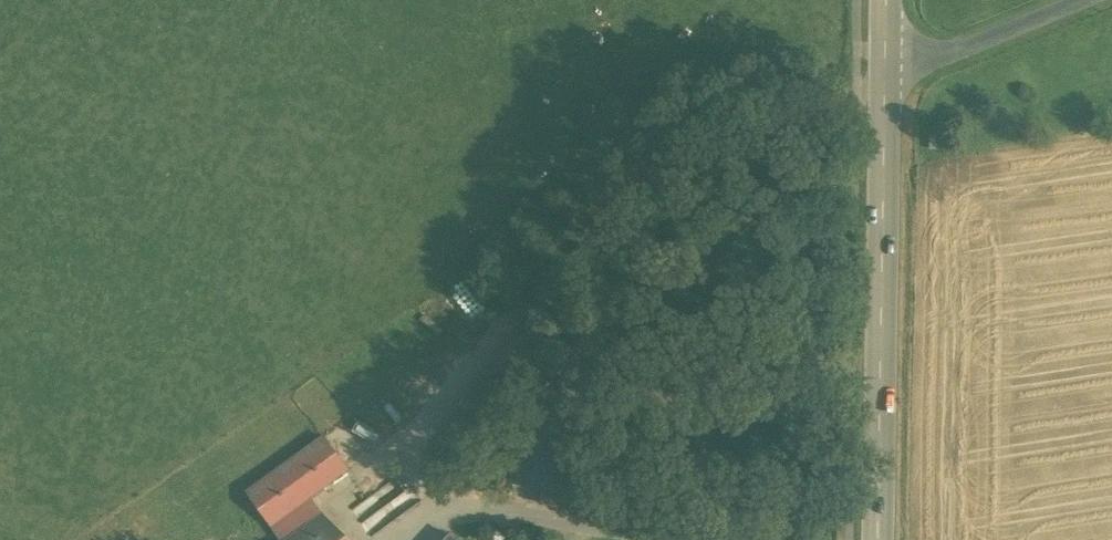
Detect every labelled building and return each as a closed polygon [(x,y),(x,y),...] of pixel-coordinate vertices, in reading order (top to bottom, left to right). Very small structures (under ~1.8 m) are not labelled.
[(315,496),(353,468),(326,431),(245,490),(282,539),(347,539),(315,496)] [(438,539),(470,539),(453,524),(438,539)]
